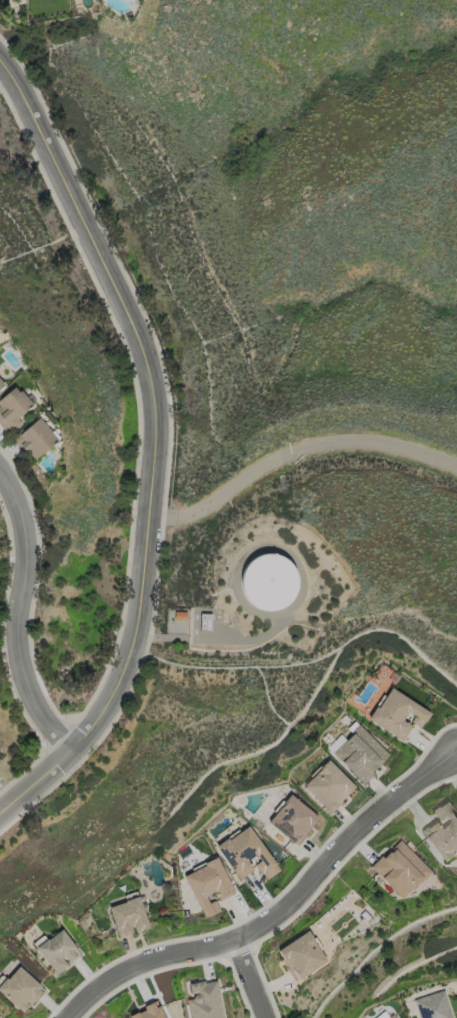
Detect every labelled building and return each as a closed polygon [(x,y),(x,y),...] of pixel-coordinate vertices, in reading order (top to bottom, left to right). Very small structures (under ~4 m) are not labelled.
[(6,432),(0,424),(0,402),(18,388),(35,410),(6,432)] [(17,436),(42,419),(58,444),(33,460),(17,436)] [(294,556),(242,555),(241,607),(293,608),(294,556)] [(368,721),(388,687),(430,712),(421,728),(413,723),(403,741),(368,721)] [(356,722),(391,756),(364,784),(329,750),(356,722)] [(330,815),(302,787),(328,761),(356,789),(330,815)] [(320,819),(297,847),(267,823),(290,795),(320,819)] [(447,800),(456,813),(456,854),(445,863),(421,831),(438,818),(433,811),(447,800)] [(250,826),(278,872),(265,879),(258,868),(237,881),(217,847),(250,826)] [(403,899),(370,867),(399,838),(432,871),(403,899)] [(184,875),(218,859),(235,894),(216,902),(220,911),(204,918),(184,875)] [(117,937),(110,905),(141,897),(149,929),(117,937)] [(81,952),(58,974),(34,950),(58,927),(81,952)] [(327,962),(294,981),(276,950),(309,931),(327,962)] [(22,1014),(0,993),(0,981),(18,963),(45,991),(22,1014)] [(218,978),(225,1017),(192,1017),(186,983),(218,978)] [(445,990),(454,1017),(420,1017),(414,1000),(445,990)] [(158,1001),(165,1017),(130,1017),(128,1014),(158,1001)] [(387,1009),(395,1017),(377,1017),(387,1009)]
